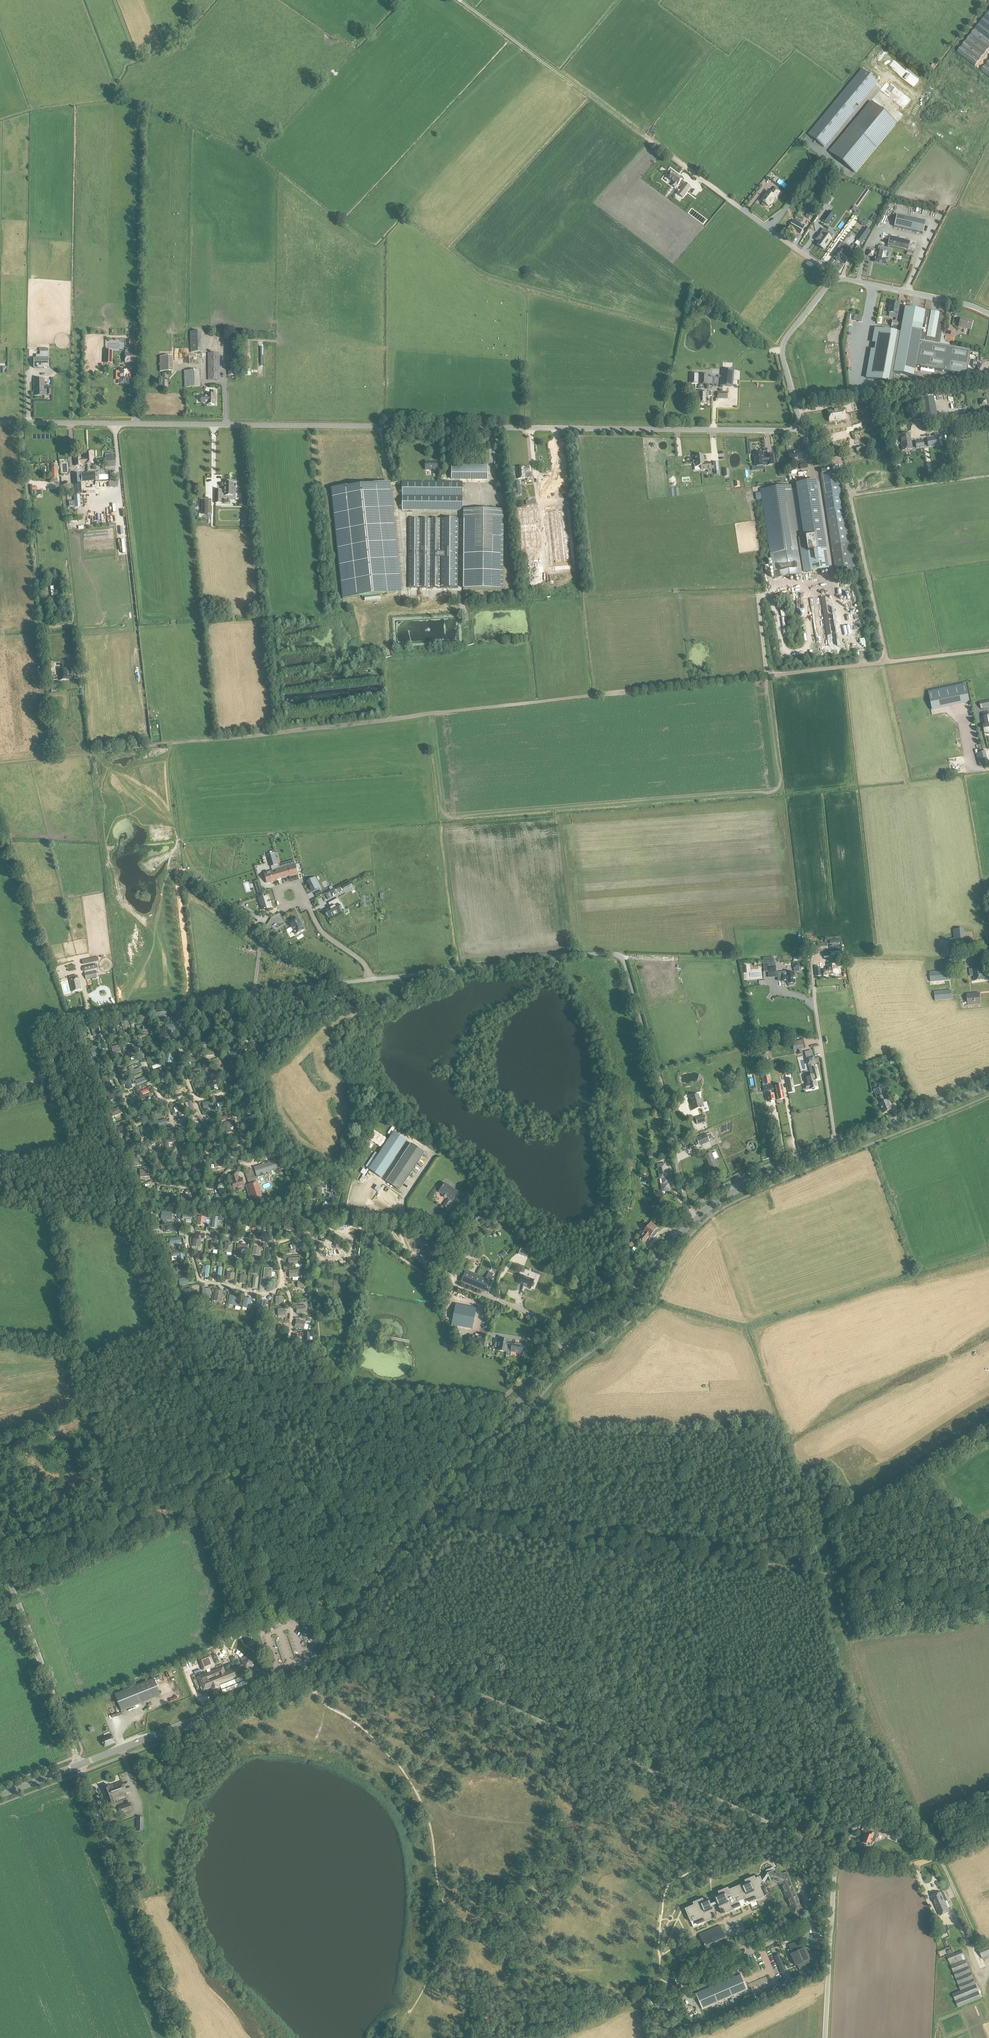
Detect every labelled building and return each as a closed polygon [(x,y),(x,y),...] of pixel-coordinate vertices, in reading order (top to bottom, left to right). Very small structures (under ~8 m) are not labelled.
[(957,53),(975,66),(988,48),(988,11),(957,53)] [(980,71),(988,77),(988,60),(980,71)] [(824,145),(853,106),(836,93),(807,132),(824,145)] [(648,162),(645,165),(655,174),(658,171),(648,162)] [(668,172),(666,175),(669,177),(668,178),(674,182),(671,185),(675,188),(677,185),(678,185),(680,182),(684,184),(679,191),(678,190),(678,191),(678,192),(677,193),(683,198),(691,187),(685,183),(682,180),(682,179),(677,175),(673,172),(671,174),(668,172)] [(661,190),(664,192),(671,184),(668,182),(661,190)] [(760,200),(763,202),(762,203),(762,204),(764,206),(765,206),(766,204),(768,206),(771,203),(773,200),(773,199),(775,197),(776,198),(781,192),(775,187),(770,193),(768,191),(764,196),(764,195),(760,200)] [(833,197),(830,195),(825,203),(828,205),(833,197)] [(829,211),(822,220),(828,224),(834,215),(829,211)] [(898,215),(895,226),(921,232),(924,233),(926,221),(898,215)] [(793,219),(789,227),(800,234),(805,226),(793,219)] [(890,225),(887,236),(890,237),(910,241),(919,243),(921,232),(895,226),(890,225)] [(864,237),(868,232),(862,227),(858,233),(864,237)] [(823,229),(816,238),(819,240),(819,242),(817,244),(824,249),(831,239),(824,235),(827,231),(823,229)] [(890,237),(888,244),(908,249),(910,241),(890,237)] [(834,253),(833,255),(833,256),(833,257),(836,259),(836,260),(838,262),(839,261),(840,260),(845,264),(849,258),(849,257),(850,256),(845,252),(849,247),(842,242),(837,248),(839,249),(836,253),(835,253),(834,253)] [(870,251),(869,255),(873,256),(875,256),(874,262),(886,265),(888,260),(889,260),(892,249),(879,246),(878,250),(877,253),(873,252),(874,252),(870,251)] [(870,264),(859,263),(859,273),(870,274),(870,264)] [(891,301),(889,312),(897,314),(900,314),(901,310),(898,309),(899,303),(891,301)] [(871,349),(866,378),(893,383),(894,372),(914,376),(916,367),(966,375),(970,351),(940,345),(945,316),(926,312),(905,308),(905,310),(902,329),(904,329),(903,333),(901,333),(875,328),(873,343),(876,343),(875,350),(871,349)] [(960,318),(959,326),(970,329),(972,321),(960,318)] [(133,329),(133,340),(129,340),(129,345),(134,345),(134,351),(125,351),(125,363),(139,363),(139,351),(139,340),(139,329),(133,329)] [(190,353),(203,353),(203,332),(190,332),(190,353)] [(946,334),(945,342),(953,343),(955,336),(946,334)] [(234,340),(227,340),(227,361),(235,361),(234,340)] [(104,364),(105,364),(112,364),(113,350),(105,350),(104,364)] [(220,353),(208,353),(209,380),(221,380),(220,353)] [(159,372),(173,372),(172,356),(159,356),(159,372)] [(34,368),(49,368),(49,358),(33,358),(34,368)] [(722,368),(720,385),(733,387),(734,370),(722,368)] [(131,372),(129,372),(129,370),(118,370),(118,383),(129,383),(129,379),(131,379),(131,372)] [(185,388),(201,388),(200,370),(184,371),(185,388)] [(690,374),(690,385),(698,385),(698,374),(690,374)] [(700,374),(699,384),(708,385),(708,374),(700,374)] [(44,379),(34,379),(34,396),(44,396),(44,379)] [(697,392),(696,404),(707,404),(707,398),(710,398),(710,399),(719,399),(719,393),(710,392),(710,393),(707,393),(708,390),(698,389),(698,392),(697,392)] [(201,403),(207,403),(207,404),(215,405),(215,399),(216,399),(216,395),(215,395),(216,391),(212,391),(212,395),(207,395),(207,396),(201,396),(201,403)] [(909,433),(900,435),(903,450),(912,449),(909,433)] [(938,437),(926,439),(927,444),(928,446),(939,444),(938,437)] [(567,494),(562,442),(549,444),(554,495),(567,494)] [(871,448),(866,450),(867,453),(872,451),(873,454),(881,452),(879,446),(871,448)] [(796,451),(788,452),(790,461),(794,460),(794,461),(794,462),(797,461),(797,460),(802,459),(801,450),(796,451)] [(83,452),(84,459),(81,459),(80,458),(74,458),(75,466),(81,466),(81,465),(84,464),(84,465),(87,464),(86,459),(87,459),(87,456),(88,456),(87,452),(83,452)] [(753,455),(753,456),(753,458),(754,459),(754,458),(755,467),(764,466),(764,464),(767,463),(768,465),(774,465),(773,454),(766,455),(767,459),(763,460),(763,453),(754,454),(754,455),(753,455)] [(695,461),(693,461),(693,465),(694,465),(694,467),(701,467),(701,470),(708,470),(711,469),(714,469),(714,471),(719,471),(718,463),(713,463),(714,466),(711,466),(711,462),(704,463),(703,455),(695,456),(695,461)] [(115,458),(104,459),(105,467),(115,466),(115,458)] [(440,461),(425,462),(425,470),(440,470),(440,461)] [(726,463),(726,469),(733,469),(733,471),(739,471),(739,462),(726,463)] [(451,464),(451,479),(487,479),(487,465),(451,464)] [(529,467),(516,468),(518,479),(526,478),(532,478),(531,473),(529,473),(529,467)] [(821,473),(821,474),(832,550),(835,570),(855,567),(852,547),(849,526),(846,526),(837,471),(826,473),(826,470),(821,471),(821,473)] [(81,474),(82,482),(96,480),(95,472),(81,474)] [(81,482),(81,474),(73,474),(74,494),(82,494),(81,482)] [(551,476),(536,477),(538,496),(553,494),(551,476)] [(207,489),(215,489),(215,477),(207,477),(207,489)] [(798,488),(792,489),(799,538),(805,537),(810,572),(829,569),(816,481),(797,484),(798,488)] [(402,482),(401,510),(462,511),(462,482),(402,482)] [(222,492),(222,490),(216,490),(215,503),(221,503),(221,499),(229,499),(230,499),(230,496),(234,496),(234,492),(236,492),(236,487),(234,487),(234,483),(225,483),(225,492),(222,492)] [(386,484),(332,489),(343,599),(398,593),(386,484)] [(761,492),(755,493),(756,500),(762,499),(774,579),(805,574),(804,573),(801,553),(799,538),(792,489),(791,485),(760,490),(761,492)] [(74,496),(75,502),(69,502),(69,507),(75,506),(75,507),(80,507),(79,496),(74,496)] [(211,505),(208,505),(208,502),(202,502),(202,510),(203,510),(203,514),(208,514),(211,514),(211,505)] [(567,504),(543,507),(546,528),(569,525),(567,504)] [(463,510),(463,588),(503,588),(504,510),(463,510)] [(409,519),(409,588),(458,588),(458,519),(409,519)] [(532,562),(532,563),(537,562),(536,550),(531,550),(532,552),(528,553),(528,562),(532,562)] [(529,565),(529,579),(534,579),(534,577),(539,577),(539,564),(533,564),(533,565),(529,565)] [(817,644),(825,643),(820,599),(811,600),(817,644)] [(68,670),(66,671),(66,669),(58,670),(59,680),(67,679),(67,675),(74,675),(73,669),(68,669),(68,670)] [(48,682),(49,685),(49,690),(58,689),(57,682),(48,682)] [(966,684),(929,692),(933,710),(970,702),(966,684)] [(979,702),(981,709),(988,707),(988,700),(979,702)] [(978,763),(987,760),(984,748),(975,750),(978,763)] [(275,853),(268,855),(271,867),(278,865),(275,853)] [(279,869),(282,878),(298,874),(295,864),(279,869)] [(264,873),(267,883),(282,878),(279,869),(264,873)] [(314,879),(308,882),(313,892),(319,888),(314,879)] [(254,881),(258,894),(264,892),(264,889),(261,890),(258,880),(254,881)] [(259,899),(262,910),(272,907),(271,903),(270,901),(268,896),(259,899)] [(338,904),(340,903),(338,899),(330,903),(332,907),(325,910),(329,918),(334,916),(337,915),(337,914),(341,912),(338,904)] [(298,919),(290,923),(295,934),(304,929),(298,919)] [(274,928),(272,930),(275,933),(274,934),(279,938),(281,935),(274,928)] [(828,943),(817,944),(818,952),(828,951),(828,943)] [(83,965),(86,964),(99,962),(98,957),(82,960),(83,965)] [(768,972),(776,971),(776,966),(775,962),(774,962),(774,957),(769,958),(769,963),(767,963),(768,972)] [(841,967),(841,966),(845,966),(845,963),(841,963),(838,964),(827,965),(828,970),(823,970),(823,975),(839,974),(838,967),(841,967)] [(974,976),(974,981),(984,979),(984,977),(983,974),(983,968),(973,969),(973,968),(969,969),(970,976),(974,976)] [(950,970),(930,972),(931,982),(951,980),(950,970)] [(86,980),(91,979),(98,977),(96,971),(85,973),(86,980)] [(794,983),(795,983),(795,978),(796,978),(796,974),(794,974),(794,973),(787,973),(787,975),(780,975),(781,982),(785,981),(787,981),(787,984),(789,984),(789,985),(794,985),(794,983)] [(81,990),(78,979),(70,981),(72,992),(81,990)] [(934,992),(935,1001),(952,1000),(951,990),(934,992)] [(967,995),(968,1005),(980,1004),(979,994),(967,995)] [(238,1013),(238,1004),(238,1003),(227,1004),(227,1008),(234,1008),(234,1014),(238,1013)] [(164,1012),(157,1013),(158,1023),(165,1023),(164,1012)] [(152,1014),(139,1015),(140,1022),(152,1020),(152,1014)] [(127,1018),(121,1019),(124,1031),(130,1029),(127,1018)] [(97,1023),(89,1025),(93,1035),(100,1033),(97,1023)] [(195,1028),(193,1025),(190,1027),(196,1035),(199,1033),(195,1028)] [(187,1032),(188,1040),(184,1041),(185,1044),(189,1043),(193,1042),(191,1031),(187,1032)] [(228,1035),(228,1038),(234,1039),(233,1044),(237,1044),(238,1035),(228,1035)] [(208,1039),(200,1037),(196,1048),(200,1049),(202,1042),(206,1043),(208,1039)] [(122,1043),(124,1052),(135,1050),(134,1046),(127,1047),(126,1042),(122,1043)] [(119,1045),(111,1047),(113,1054),(121,1051),(119,1045)] [(96,1048),(89,1051),(92,1056),(99,1053),(96,1048)] [(810,1089),(811,1089),(812,1090),(813,1090),(814,1090),(815,1090),(815,1089),(816,1088),(817,1088),(815,1080),(819,1079),(818,1077),(816,1068),(813,1068),(812,1064),(816,1063),(814,1056),(806,1058),(807,1065),(808,1065),(811,1076),(805,1077),(807,1085),(804,1086),(805,1090),(809,1089),(810,1089)] [(106,1066),(103,1057),(97,1060),(100,1069),(106,1066)] [(125,1064),(123,1064),(117,1066),(119,1073),(127,1070),(125,1064)] [(101,1076),(105,1085),(111,1083),(107,1074),(101,1076)] [(234,1085),(233,1079),(239,1078),(239,1075),(228,1076),(229,1080),(230,1085),(234,1085)] [(129,1078),(121,1081),(123,1086),(126,1084),(129,1090),(133,1088),(129,1078)] [(877,1084),(880,1090),(887,1087),(884,1081),(877,1084)] [(776,1090),(778,1100),(784,1099),(784,1098),(783,1092),(782,1089),(781,1085),(775,1086),(776,1090)] [(245,1087),(234,1091),(236,1095),(246,1092),(245,1087)] [(106,1092),(110,1101),(116,1099),(113,1090),(106,1092)] [(137,1094),(129,1098),(131,1102),(135,1100),(137,1106),(141,1105),(137,1094)] [(693,1104),(691,1104),(692,1110),(699,1109),(702,1108),(701,1103),(703,1102),(702,1098),(700,1099),(699,1094),(691,1096),(693,1104)] [(887,1101),(885,1102),(882,1095),(877,1097),(879,1103),(879,1104),(883,1113),(884,1113),(887,1112),(886,1112),(891,1110),(887,1101)] [(156,1098),(145,1102),(146,1106),(157,1101),(156,1098)] [(204,1110),(214,1107),(212,1101),(202,1103),(204,1110)] [(176,1106),(176,1107),(178,1112),(180,1117),(184,1115),(181,1105),(176,1106)] [(119,1107),(110,1111),(112,1117),(121,1113),(119,1107)] [(162,1107),(151,1112),(153,1116),(163,1111),(162,1107)] [(144,1110),(135,1114),(137,1119),(142,1116),(143,1120),(147,1118),(144,1110)] [(253,1119),(241,1124),(243,1128),(252,1125),(254,1130),(257,1129),(255,1124),(253,1119)] [(232,1120),(224,1123),(227,1133),(231,1132),(229,1125),(233,1124),(232,1120)] [(151,1124),(147,1126),(150,1131),(147,1133),(149,1137),(156,1133),(151,1124)] [(125,1125),(117,1128),(119,1134),(127,1131),(126,1128),(127,1127),(125,1125)] [(394,1132),(369,1169),(382,1178),(407,1140),(394,1132)] [(699,1146),(702,1144),(710,1141),(709,1139),(712,1138),(710,1133),(707,1134),(706,1133),(696,1138),(696,1139),(694,1140),(696,1146),(699,1145),(699,1146)] [(160,1137),(150,1141),(152,1145),(157,1143),(158,1146),(162,1145),(161,1142),(162,1141),(160,1137)] [(173,1138),(164,1139),(165,1149),(169,1149),(169,1142),(174,1142),(173,1138)] [(132,1142),(124,1146),(127,1153),(135,1150),(132,1142)] [(400,1160),(386,1181),(400,1190),(425,1152),(411,1143),(400,1160)] [(234,1149),(226,1150),(228,1157),(235,1155),(234,1149)] [(687,1154),(688,1156),(690,1155),(691,1158),(696,1154),(693,1150),(687,1154)] [(717,1166),(718,1165),(718,1164),(718,1163),(717,1162),(717,1161),(716,1160),(716,1159),(714,1160),(711,1153),(704,1156),(712,1176),(713,1176),(714,1176),(716,1176),(716,1174),(720,1173),(717,1166)] [(220,1156),(213,1157),(214,1167),(222,1166),(220,1156)] [(140,1158),(130,1159),(130,1166),(140,1166),(140,1158)] [(164,1159),(157,1160),(158,1171),(165,1171),(164,1159)] [(269,1161),(262,1163),(262,1165),(254,1167),(257,1175),(277,1169),(276,1167),(275,1164),(274,1161),(269,1163),(269,1161)] [(658,1164),(659,1172),(660,1179),(662,1179),(663,1184),(661,1185),(662,1192),(669,1190),(668,1183),(670,1183),(670,1181),(671,1180),(671,1177),(667,1177),(665,1163),(658,1164)] [(149,1169),(139,1170),(140,1177),(149,1176),(149,1169)] [(256,1180),(252,1169),(245,1171),(249,1183),(256,1180)] [(234,1190),(245,1186),(242,1178),(239,1179),(237,1174),(231,1176),(233,1181),(231,1182),(234,1190)] [(256,1182),(248,1185),(253,1199),(261,1196),(256,1182)] [(445,1184),(439,1192),(434,1199),(444,1205),(447,1208),(451,1202),(450,1202),(452,1200),(453,1200),(458,1193),(445,1184)] [(219,1193),(215,1194),(217,1200),(210,1202),(212,1206),(223,1202),(219,1193)] [(181,1202),(190,1203),(192,1196),(182,1194),(181,1202)] [(332,1208),(325,1204),(324,1203),(321,1209),(332,1216),(335,1210),(332,1208)] [(172,1213),(161,1211),(160,1219),(171,1220),(172,1213)] [(223,1218),(213,1217),(212,1227),(217,1228),(218,1221),(222,1221),(223,1218)] [(642,1227),(645,1230),(643,1233),(639,1238),(645,1242),(649,1237),(649,1238),(658,1228),(651,1223),(650,1225),(645,1221),(641,1226),(642,1227)] [(174,1224),(161,1226),(162,1230),(165,1230),(165,1233),(172,1232),(171,1229),(174,1229),(174,1224)] [(200,1240),(193,1239),(192,1247),(200,1247),(200,1240)] [(631,1239),(626,1245),(625,1246),(630,1250),(636,1243),(631,1239)] [(301,1241),(292,1243),(294,1250),(303,1247),(301,1241)] [(231,1253),(232,1243),(225,1243),(224,1252),(231,1253)] [(237,1244),(236,1256),(240,1256),(241,1249),(247,1250),(248,1245),(237,1244)] [(260,1248),(253,1247),(252,1255),(259,1256),(260,1248)] [(529,1251),(521,1248),(518,1254),(527,1258),(529,1251)] [(184,1260),(183,1251),(171,1253),(172,1257),(179,1256),(180,1261),(184,1260)] [(272,1269),(265,1268),(264,1279),(272,1279),(272,1269)] [(299,1270),(288,1270),(289,1278),(299,1277),(299,1270)] [(489,1272),(487,1276),(486,1279),(466,1270),(462,1282),(488,1292),(492,1281),(490,1280),(493,1273),(489,1272)] [(234,1273),(227,1273),(226,1280),(233,1281),(234,1273)] [(534,1279),(520,1274),(518,1279),(521,1280),(519,1284),(530,1288),(534,1279)] [(186,1277),(178,1279),(179,1286),(187,1285),(186,1277)] [(185,1298),(194,1294),(191,1288),(182,1292),(185,1298)] [(210,1289),(203,1288),(202,1298),(210,1298),(210,1289)] [(222,1291),(215,1290),(214,1301),(221,1302),(222,1291)] [(236,1296),(229,1295),(228,1304),(235,1306),(236,1296)] [(251,1299),(244,1298),(242,1307),(250,1308),(251,1299)] [(266,1302),(259,1300),(257,1310),(264,1311),(266,1302)] [(451,1320),(457,1321),(456,1326),(472,1329),(477,1307),(460,1304),(460,1306),(454,1305),(451,1320)] [(305,1306),(296,1306),(296,1314),(306,1313),(305,1306)] [(304,1329),(305,1322),(296,1320),(294,1327),(304,1329)] [(278,1322),(271,1321),(270,1329),(277,1330),(278,1322)] [(484,1347),(486,1340),(486,1338),(469,1335),(468,1344),(484,1347)] [(512,1344),(508,1343),(509,1340),(499,1338),(497,1350),(506,1352),(507,1346),(511,1347),(510,1351),(521,1353),(522,1349),(524,1350),(525,1345),(512,1343),(512,1344)] [(249,1611),(240,1615),(243,1622),(252,1618),(249,1611)] [(203,1658),(199,1659),(204,1670),(206,1669),(209,1668),(215,1666),(210,1655),(203,1658)] [(206,1674),(198,1677),(201,1686),(202,1686),(204,1690),(211,1687),(212,1689),(212,1690),(213,1690),(213,1691),(214,1691),(215,1691),(216,1691),(218,1690),(219,1690),(219,1689),(220,1688),(220,1687),(220,1686),(219,1686),(219,1684),(222,1682),(223,1683),(243,1675),(241,1670),(242,1669),(244,1668),(245,1668),(245,1669),(247,1668),(247,1669),(251,1667),(249,1663),(251,1663),(249,1658),(248,1656),(241,1659),(242,1661),(244,1665),(225,1672),(223,1667),(211,1672),(208,1673),(206,1674)] [(153,1678),(114,1694),(121,1711),(161,1695),(153,1678)] [(111,1735),(101,1740),(104,1748),(105,1747),(115,1743),(111,1735)] [(108,1784),(102,1786),(109,1806),(110,1805),(111,1808),(116,1806),(113,1799),(126,1794),(126,1793),(122,1782),(109,1786),(108,1784)] [(120,1814),(132,1809),(129,1802),(118,1806),(120,1814)] [(143,1831),(144,1816),(136,1816),(135,1830),(143,1831)] [(856,1820),(853,1828),(857,1829),(858,1825),(861,1826),(859,1829),(864,1831),(867,1824),(862,1822),(856,1820)] [(882,1825),(882,1826),(879,1831),(889,1835),(891,1830),(890,1830),(891,1828),(882,1825)] [(865,1833),(862,1842),(870,1844),(871,1845),(872,1845),(873,1842),(873,1841),(871,1841),(873,1836),(865,1833)] [(790,1911),(788,1918),(787,1917),(784,1922),(795,1926),(797,1921),(796,1921),(799,1914),(804,1912),(787,1872),(781,1874),(774,1871),(771,1879),(777,1882),(779,1881),(792,1911),(790,1911)] [(711,1906),(718,1903),(722,1914),(724,1913),(725,1914),(734,1910),(734,1909),(740,1906),(738,1901),(747,1898),(749,1902),(756,1899),(756,1900),(765,1896),(765,1895),(767,1894),(763,1884),(768,1876),(767,1874),(762,1882),(760,1877),(755,1879),(754,1876),(745,1880),(746,1883),(728,1890),(727,1888),(718,1892),(719,1894),(714,1896),(717,1901),(710,1904),(711,1906)] [(941,1892),(932,1896),(940,1915),(949,1911),(945,1901),(948,1900),(944,1891),(941,1892)] [(711,1906),(710,1904),(708,1899),(703,1901),(702,1898),(693,1903),(694,1905),(685,1909),(691,1922),(695,1920),(697,1924),(704,1922),(704,1923),(704,1922),(714,1918),(713,1918),(716,1917),(711,1906)] [(720,1926),(708,1932),(709,1933),(701,1937),(706,1949),(726,1940),(720,1926)] [(798,1941),(788,1945),(790,1949),(787,1950),(790,1955),(791,1954),(796,1965),(797,1965),(800,1971),(811,1966),(808,1960),(810,1959),(805,1948),(801,1950),(800,1948),(801,1947),(798,1941)] [(978,1947),(982,1957),(988,1954),(988,1942),(978,1947)] [(982,1998),(962,1950),(947,1956),(960,1990),(952,1994),(958,2008),(982,1998)] [(779,1954),(774,1956),(781,1972),(786,1970),(779,1954)] [(692,1959),(694,1964),(693,1964),(695,1968),(700,1965),(699,1962),(698,1962),(696,1957),(692,1959)] [(761,1964),(752,1968),(756,1976),(753,1978),(754,1981),(766,1975),(761,1964)] [(747,1990),(740,1974),(696,1993),(702,2009),(747,1990)] [(770,1975),(765,1977),(767,1984),(773,1982),(770,1975)]
